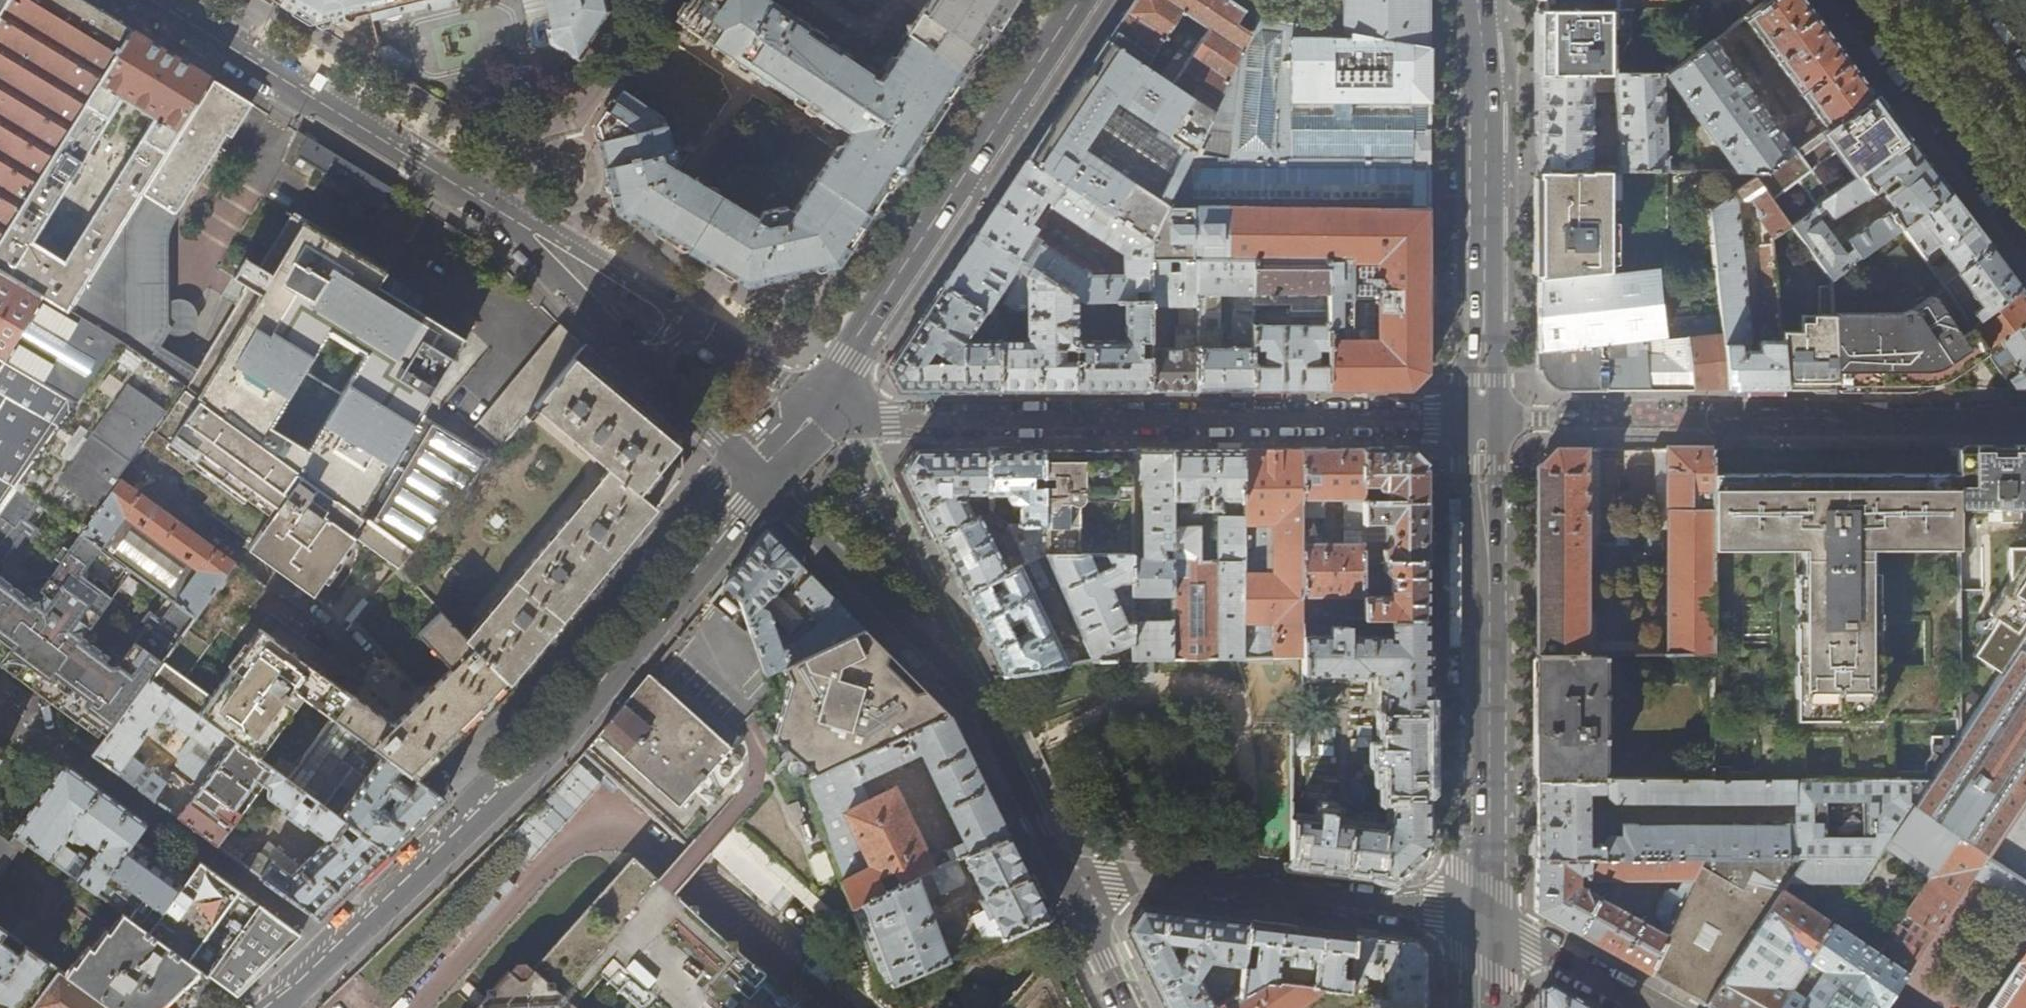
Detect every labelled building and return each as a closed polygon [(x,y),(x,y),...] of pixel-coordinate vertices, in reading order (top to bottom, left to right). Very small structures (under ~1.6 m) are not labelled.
[(0,16),(0,241),(132,31),(110,17),(81,0),(9,0),(0,16)] [(9,0),(0,0),(0,16),(9,0)] [(315,25),(335,21),(359,15),(371,13),(373,20),(430,6),(431,7),(436,10),(450,6),(452,1),(455,0),(273,0),(315,25)] [(552,29),(547,30),(551,44),(575,59),(592,32),(599,21),(605,19),(610,12),(607,0),(545,0),(552,29)] [(694,182),(671,167),(674,163),(674,161),(665,127),(661,127),(659,120),(658,117),(652,113),(632,100),(624,95),(598,134),(615,202),(616,209),(717,271),(739,285),(775,276),(781,275),(835,263),(853,237),(901,165),(916,142),(964,73),(909,37),(879,81),(869,75),(869,73),(794,22),(793,16),(768,0),(697,0),(679,27),(833,129),(837,128),(848,136),(841,147),(835,148),(833,151),(793,210),(754,218),(694,182)] [(905,34),(909,37),(964,73),(970,62),(984,38),(1010,0),(928,0),(905,34)] [(1114,27),(1105,40),(1212,111),(1257,18),(1246,11),(1229,0),(1132,0),(1114,27)] [(1343,33),(1428,47),(1428,6),(1428,0),(1343,0),(1343,33)] [(1686,11),(1674,1),(1668,8),(1537,8),(1537,21),(1537,40),(1537,72),(1660,73),(1663,73),(1668,73),(1712,40),(1723,32),(1709,12),(1708,13),(1695,0),(1686,11)] [(1537,8),(1668,8),(1674,1),(1675,0),(1537,0),(1537,8)] [(1806,0),(1766,0),(1765,1),(1743,17),(1826,127),(1874,92),(1830,33),(1806,0)] [(1167,203),(1428,205),(1428,186),(1428,116),(1428,99),(1428,69),(1428,47),(1343,33),(1293,24),(1257,18),(1212,111),(1167,203)] [(138,34),(132,31),(0,241),(0,268),(68,309),(212,80),(185,63),(164,50),(138,34)] [(1212,111),(1105,40),(1063,104),(1040,138),(1027,158),(1149,240),(1167,203),(1212,111)] [(1793,150),(1712,40),(1668,73),(1663,73),(1736,172),(1763,172),(1793,150)] [(389,47),(380,48),(383,62),(402,74),(409,64),(409,63),(409,61),(408,60),(407,58),(389,47)] [(1665,171),(1660,73),(1537,72),(1537,161),(1537,171),(1589,171),(1589,92),(1613,92),(1617,171),(1665,171)] [(183,388),(193,374),(156,350),(169,329),(164,317),(162,229),(172,212),(174,213),(247,101),(242,98),(212,80),(68,309),(119,343),(183,388)] [(1834,153),(1854,179),(1909,139),(1894,118),(1888,110),(1874,92),(1826,127),(1818,133),(1834,153)] [(793,210),(833,151),(803,131),(791,149),(766,174),(707,161),(694,182),(754,218),(793,210)] [(1834,153),(1818,133),(1793,150),(1763,172),(1755,178),(1771,200),(1797,180),(1810,171),(1834,153)] [(302,134),(296,146),(301,149),(297,157),(361,196),(362,201),(365,204),(367,206),(373,207),(378,205),(380,203),(382,200),(395,201),(401,194),(395,191),(302,134)] [(1854,179),(1829,196),(1816,207),(1791,225),(1832,279),(1903,227),(1949,192),(1935,173),(1909,139),(1854,179)] [(981,227),(977,233),(1019,261),(1075,297),(1082,301),(1104,301),(1118,301),(1124,301),(1149,300),(1149,259),(1149,240),(1027,158),(981,227)] [(1589,171),(1537,171),(1538,188),(1537,238),(1537,280),(1606,272),(1658,266),(1667,265),(1667,171),(1665,171),(1617,171),(1607,171),(1589,171)] [(1829,196),(1810,171),(1797,180),(1816,207),(1829,196)] [(1772,239),(1791,225),(1771,200),(1755,178),(1736,191),(1742,200),(1749,201),(1755,208),(1756,219),(1772,239)] [(1968,218),(1949,192),(1903,227),(1929,263),(1943,252),(1949,260),(1935,271),(1944,285),(1991,248),(1968,218)] [(1711,210),(1723,333),(1729,389),(1736,389),(1786,389),(1781,333),(1773,243),(1763,244),(1760,250),(1767,321),(1760,322),(1761,334),(1758,334),(1758,343),(1757,345),(1757,350),(1740,350),(1740,344),(1750,344),(1734,202),(1729,196),(1711,210)] [(1428,205),(1167,203),(1149,240),(1149,259),(1168,259),(1178,259),(1197,259),(1252,259),(1252,293),(1252,305),(1290,305),(1290,318),(1310,318),(1327,318),(1328,390),(1337,390),(1410,389),(1420,380),(1428,372),(1428,264),(1428,205)] [(193,374),(183,388),(360,513),(466,340),(391,295),(378,288),(386,274),(289,216),(257,269),(243,260),(231,279),(246,288),(193,374)] [(1019,261),(977,233),(959,259),(942,285),(993,318),(996,312),(988,307),(1001,287),(1009,292),(1021,274),(1021,269),(1015,266),(1019,261)] [(1947,289),(1971,325),(2021,289),(1995,255),(1991,248),(1944,285),(1947,289)] [(1197,259),(1178,259),(1178,271),(1168,272),(1168,259),(1149,259),(1149,300),(1149,305),(1178,305),(1178,325),(1175,325),(1175,348),(1159,348),(1159,334),(1149,334),(1150,390),(1173,390),(1197,390),(1197,348),(1197,293),(1197,259)] [(1219,293),(1234,293),(1252,293),(1252,259),(1197,259),(1197,293),(1219,293)] [(1075,297),(1019,261),(1015,266),(1021,269),(1021,274),(1009,292),(1002,303),(1015,308),(1027,308),(1027,340),(999,340),(999,390),(1042,390),(1075,390),(1075,335),(1075,297)] [(1537,353),(1665,340),(1658,266),(1606,272),(1537,280),(1537,353)] [(57,430),(119,343),(68,309),(0,268),(0,396),(57,430)] [(942,285),(912,331),(887,368),(892,379),(899,390),(930,390),(999,390),(999,340),(1000,322),(993,318),(942,285)] [(1817,389),(1837,389),(1833,316),(1832,285),(1819,285),(1820,321),(1802,322),(1803,332),(1781,333),(1786,389),(1817,389)] [(1900,315),(1833,316),(1837,389),(1909,389),(1918,388),(1926,386),(1937,382),(1942,380),(1950,375),(1973,360),(1988,350),(1988,349),(1971,325),(1947,289),(1914,312),(1912,309),(1911,309),(1906,312),(1900,313),(1900,315)] [(1971,325),(1988,349),(2025,319),(2025,296),(2021,289),(1971,325)] [(1197,348),(1219,348),(1219,293),(1197,293),(1197,348)] [(1231,313),(1232,348),(1252,348),(1252,326),(1252,305),(1252,293),(1234,293),(1234,311),(1231,313)] [(1149,305),(1149,300),(1124,301),(1124,340),(1082,340),(1082,335),(1075,335),(1075,390),(1113,390),(1150,390),(1149,334),(1149,305)] [(1118,327),(1118,301),(1104,301),(1105,328),(1118,327)] [(1310,326),(1252,326),(1252,348),(1253,390),(1290,390),(1328,390),(1327,318),(1310,318),(1310,326)] [(1988,349),(1988,350),(2014,388),(2025,388),(2025,319),(1988,349)] [(475,428),(500,447),(527,415),(531,411),(535,406),(583,346),(560,323),(475,428)] [(1687,335),(1688,337),(1693,389),(1711,389),(1729,389),(1723,333),(1687,335)] [(1665,340),(1537,353),(1537,360),(1537,369),(1541,369),(1543,374),(1546,380),(1550,385),(1556,388),(1562,389),(1618,389),(1693,389),(1688,337),(1665,340)] [(77,530),(118,476),(125,466),(135,452),(142,443),(153,428),(183,388),(119,343),(57,430),(18,486),(42,504),(77,530)] [(608,468),(466,639),(509,684),(517,674),(545,641),(600,575),(670,492),(679,481),(679,461),(678,441),(598,360),(590,353),(583,346),(535,406),(608,468)] [(1253,390),(1252,348),(1232,348),(1219,348),(1197,348),(1197,390),(1225,390),(1253,390)] [(153,428),(142,443),(151,449),(177,468),(185,473),(183,476),(202,489),(209,495),(203,503),(253,541),(248,549),(314,596),(351,546),(355,541),(357,538),(378,554),(388,563),(397,570),(400,572),(416,552),(376,524),(360,513),(183,388),(153,428)] [(57,430),(0,396),(0,511),(18,486),(57,430)] [(416,552),(400,572),(440,612),(466,639),(608,468),(535,406),(531,411),(535,414),(531,419),(527,415),(500,447),(490,460),(416,552)] [(527,415),(531,419),(535,414),(531,411),(527,415)] [(435,425),(376,524),(416,552),(490,460),(435,425)] [(1711,480),(1711,545),(1793,546),(1792,727),(1880,727),(1879,546),(1958,546),(1958,510),(1958,478),(1958,448),(1918,448),(1876,449),(1850,448),(1799,449),(1729,449),(1712,449),(1711,480)] [(1958,448),(1958,478),(1958,510),(2025,510),(2025,448),(1979,448),(1969,448),(1958,448)] [(1331,449),(1301,450),(1301,514),(1323,514),(1323,499),(1343,498),(1343,543),(1301,543),(1302,618),(1362,618),(1363,560),(1363,500),(1363,449),(1331,449)] [(1389,449),(1363,449),(1363,500),(1427,500),(1427,467),(1417,457),(1409,449),(1389,449)] [(1582,653),(1583,449),(1555,449),(1544,459),(1537,466),(1537,653),(1582,653)] [(1712,449),(1668,449),(1668,532),(1643,532),(1643,555),(1668,555),(1667,653),(1674,653),(1687,653),(1711,653),(1711,545),(1711,480),(1712,449)] [(1042,554),(1078,554),(1078,504),(1082,503),(1084,499),(1117,499),(1117,489),(1132,489),(1132,479),(1131,450),(1124,450),(1049,451),(1042,451),(1042,477),(1042,478),(1054,478),(1054,488),(1041,488),(1042,525),(1042,554)] [(1163,547),(1172,547),(1172,450),(1137,450),(1131,450),(1132,479),(1142,479),(1142,558),(1132,558),(1132,595),(1173,594),(1172,559),(1163,559),(1163,547)] [(1210,450),(1172,450),(1172,547),(1172,559),(1173,594),(1173,621),(1173,659),(1234,658),(1243,658),(1243,450),(1210,450)] [(1294,450),(1243,450),(1243,658),(1302,657),(1302,636),(1302,618),(1301,543),(1301,514),(1301,450),(1294,450)] [(983,512),(987,510),(986,451),(947,451),(915,451),(902,472),(906,478),(934,536),(974,516),(964,495),(983,495),(983,512)] [(986,451),(987,510),(992,513),(992,495),(1006,494),(1006,498),(1009,501),(1011,502),(1019,502),(1019,525),(1042,525),(1041,488),(1031,488),(1031,477),(1042,477),(1042,451),(1014,451),(986,451)] [(118,476),(77,530),(133,571),(148,582),(170,598),(195,617),(235,563),(225,556),(181,523),(124,481),(118,476)] [(18,486),(0,511),(0,562),(23,530),(28,534),(36,524),(30,520),(42,504),(18,486)] [(1427,500),(1363,500),(1363,560),(1427,559),(1427,524),(1427,500)] [(992,513),(987,510),(983,512),(974,516),(934,536),(948,564),(962,593),(1010,570),(1009,567),(1006,568),(985,526),(994,522),(1001,527),(1004,522),(992,513)] [(1042,554),(1042,525),(1019,525),(1009,525),(1026,562),(1042,554)] [(49,699),(56,704),(89,729),(94,724),(108,735),(150,678),(195,617),(170,598),(158,614),(153,610),(144,621),(150,625),(117,668),(108,661),(111,657),(85,638),(114,598),(133,571),(77,530),(58,557),(59,558),(38,586),(43,589),(38,595),(30,596),(4,576),(0,581),(0,663),(49,699)] [(784,665),(792,661),(786,649),(782,651),(768,612),(761,608),(801,566),(774,538),(767,531),(734,569),(723,583),(739,601),(766,672),(784,665)] [(1894,778),(1894,719),(1958,720),(1958,546),(1879,546),(1880,727),(1792,727),(1793,546),(1711,545),(1711,653),(1710,735),(1752,737),(1752,769),(1726,768),(1726,764),(1710,764),(1710,778),(1752,778),(1805,778),(1804,737),(1843,737),(1842,778),(1894,778)] [(30,546),(22,556),(33,564),(41,554),(30,546)] [(1958,546),(1958,720),(1958,737),(2025,637),(2025,547),(1958,546)] [(1132,558),(1132,554),(1042,554),(1026,562),(1010,570),(962,593),(979,629),(1002,675),(1080,661),(1074,648),(1060,649),(1032,591),(1057,580),(1092,660),(1132,659),(1132,621),(1132,595),(1132,558)] [(1427,559),(1363,560),(1362,618),(1388,617),(1427,617),(1427,594),(1427,559)] [(198,714),(212,696),(186,678),(221,629),(247,649),(261,629),(253,623),(245,617),(267,587),(235,563),(195,617),(150,678),(198,714)] [(865,630),(810,575),(792,593),(820,621),(808,633),(786,649),(792,661),(865,630)] [(345,620),(351,625),(368,605),(362,599),(345,620)] [(498,695),(509,684),(466,639),(440,612),(417,634),(451,669),(414,705),(408,711),(402,716),(393,725),(352,695),(335,718),(334,719),(402,769),(413,776),(421,769),(437,752),(443,746),(449,741),(498,695)] [(123,614),(114,625),(125,633),(134,622),(123,614)] [(1319,822),(1291,818),(1291,860),(1356,868),(1397,873),(1412,860),(1426,847),(1427,704),(1427,617),(1388,617),(1388,636),(1348,636),(1348,625),(1329,625),(1329,636),(1302,636),(1302,657),(1302,673),(1319,673),(1319,674),(1371,675),(1372,672),(1385,672),(1385,694),(1383,694),(1383,710),(1381,711),(1381,716),(1385,716),(1385,724),(1381,724),(1381,730),(1385,730),(1385,731),(1378,731),(1378,737),(1385,737),(1385,747),(1375,747),(1375,761),(1385,761),(1385,797),(1392,797),(1392,824),(1385,829),(1384,829),(1355,825),(1356,819),(1346,818),(1345,824),(1340,824),(1333,823),(1334,813),(1320,811),(1319,822)] [(1150,621),(1132,621),(1132,659),(1157,659),(1173,659),(1173,621),(1150,621)] [(247,649),(212,696),(198,714),(258,758),(304,696),(335,718),(352,695),(340,687),(261,629),(247,649)] [(815,770),(948,712),(874,639),(865,630),(792,661),(784,665),(789,677),(780,711),(774,734),(796,754),(815,770)] [(1958,737),(1930,778),(1911,806),(1986,856),(2025,797),(2025,637),(1958,737)] [(1604,653),(1582,653),(1537,653),(1536,712),(1536,752),(1536,765),(1536,778),(1604,778),(1604,773),(1602,773),(1602,740),(1604,739),(1604,735),(1602,735),(1601,694),(1605,694),(1605,689),(1601,689),(1601,657),(1604,656),(1604,653)] [(1687,677),(1687,653),(1674,653),(1674,677),(1687,677)] [(1153,665),(1133,665),(1133,681),(1153,681),(1153,665)] [(597,734),(676,805),(729,747),(648,673),(597,734)] [(108,735),(93,755),(155,800),(168,782),(131,755),(156,720),(172,721),(192,735),(178,755),(180,769),(201,784),(178,816),(218,845),(263,784),(268,788),(267,795),(285,808),(282,812),(304,828),(307,824),(327,840),(300,865),(268,842),(261,852),(252,854),(243,864),(318,918),(348,889),(386,853),(337,816),(325,807),(288,780),(258,758),(198,714),(150,678),(108,735)] [(957,856),(963,854),(1007,834),(996,811),(948,712),(815,770),(804,775),(852,904),(932,868),(894,790),(890,788),(869,798),(859,776),(920,749),(964,841),(945,849),(950,860),(957,856)] [(397,775),(402,769),(334,719),(288,780),(325,807),(333,796),(340,800),(348,790),(354,795),(337,816),(386,853),(416,824),(443,799),(435,793),(416,779),(411,786),(397,775)] [(1924,764),(1924,778),(1930,778),(1958,737),(1931,737),(1931,754),(1924,764)] [(55,778),(14,833),(27,843),(95,892),(134,839),(146,823),(122,805),(93,784),(66,765),(55,778)] [(1842,778),(1805,778),(1752,778),(1710,778),(1604,778),(1536,778),(1536,815),(1536,857),(1702,858),(1805,858),(1877,857),(1884,846),(1911,806),(1930,778),(1924,778),(1894,778),(1842,778)] [(1986,856),(2025,884),(2025,797),(1986,856)] [(800,800),(789,804),(796,823),(807,819),(800,800)] [(1783,890),(1705,1004),(1712,1007),(1883,1007),(1974,873),(1986,856),(1911,806),(1884,846),(1931,878),(1879,955),(1783,890)] [(736,823),(712,851),(769,902),(784,885),(829,924),(810,944),(851,982),(857,983),(884,1007),(888,1007),(890,1007),(924,1007),(909,996),(904,1002),(877,984),(855,928),(736,823)] [(17,848),(21,851),(27,843),(14,833),(13,832),(7,840),(0,835),(0,872),(17,848)] [(1007,834),(963,854),(983,896),(979,898),(989,919),(993,917),(1003,936),(1048,918),(1023,866),(1007,834)] [(151,851),(134,839),(119,860),(95,892),(122,911),(149,931),(189,878),(151,851)] [(757,970),(635,855),(533,968),(573,1003),(601,971),(641,1007),(723,1007),(757,970)] [(957,856),(950,860),(932,868),(852,904),(882,985),(948,958),(925,898),(961,882),(964,877),(957,856)] [(1986,856),(1974,873),(2025,908),(2025,884),(1986,856)] [(1536,909),(1603,947),(1647,972),(1702,858),(1536,857),(1536,909)] [(1805,858),(1789,882),(1861,882),(1877,857),(1805,858)] [(1789,882),(1805,858),(1702,858),(1647,972),(1673,986),(1705,1004),(1783,890),(1789,882)] [(300,935),(200,862),(189,878),(149,931),(208,973),(238,995),(263,971),(300,935)] [(1242,966),(1248,921),(1147,908),(1141,908),(1126,928),(1160,998),(1165,1007),(1210,1007),(1214,1006),(1199,975),(1207,963),(1242,966)] [(149,931),(122,911),(108,930),(103,927),(90,946),(88,945),(75,963),(73,961),(64,974),(111,1007),(171,1007),(181,999),(198,982),(208,973),(149,931)] [(1302,928),(1248,921),(1242,966),(1239,994),(1265,981),(1276,982),(1279,956),(1287,957),(1286,963),(1308,965),(1309,960),(1316,961),(1313,987),(1325,988),(1349,991),(1350,975),(1355,934),(1302,928)] [(30,983),(37,989),(51,967),(0,929),(0,1007),(11,1007),(30,983)] [(1350,975),(1363,988),(1365,977),(1381,978),(1387,982),(1386,998),(1374,998),(1384,1007),(1386,1007),(1427,1007),(1427,986),(1427,953),(1422,947),(1417,942),(1382,937),(1355,934),(1350,975)] [(1988,1007),(2025,1007),(2025,951),(1988,1007)] [(1048,956),(1001,1007),(1073,1007),(1048,956)] [(64,974),(51,967),(37,989),(23,1007),(111,1007),(64,974)] [(533,968),(525,977),(524,978),(522,978),(519,978),(518,978),(517,977),(508,969),(474,1007),(579,1007),(573,1003),(533,968)] [(757,970),(723,1007),(799,1007),(757,970)] [(1291,975),(1290,984),(1300,985),(1301,976),(1291,975)] [(1374,998),(1363,988),(1350,975),(1349,991),(1325,988),(1297,1007),(1374,1007),(1374,998)] [(1210,1007),(1297,1007),(1325,988),(1313,987),(1300,985),(1290,984),(1276,982),(1265,981),(1239,994),(1214,1006),(1210,1007)] [(1572,1003),(1550,991),(1542,995),(1536,998),(1536,1007),(1580,1007),(1572,1003)] [(1384,1007),(1374,998),(1374,1007),(1386,1007),(1384,1007)]
